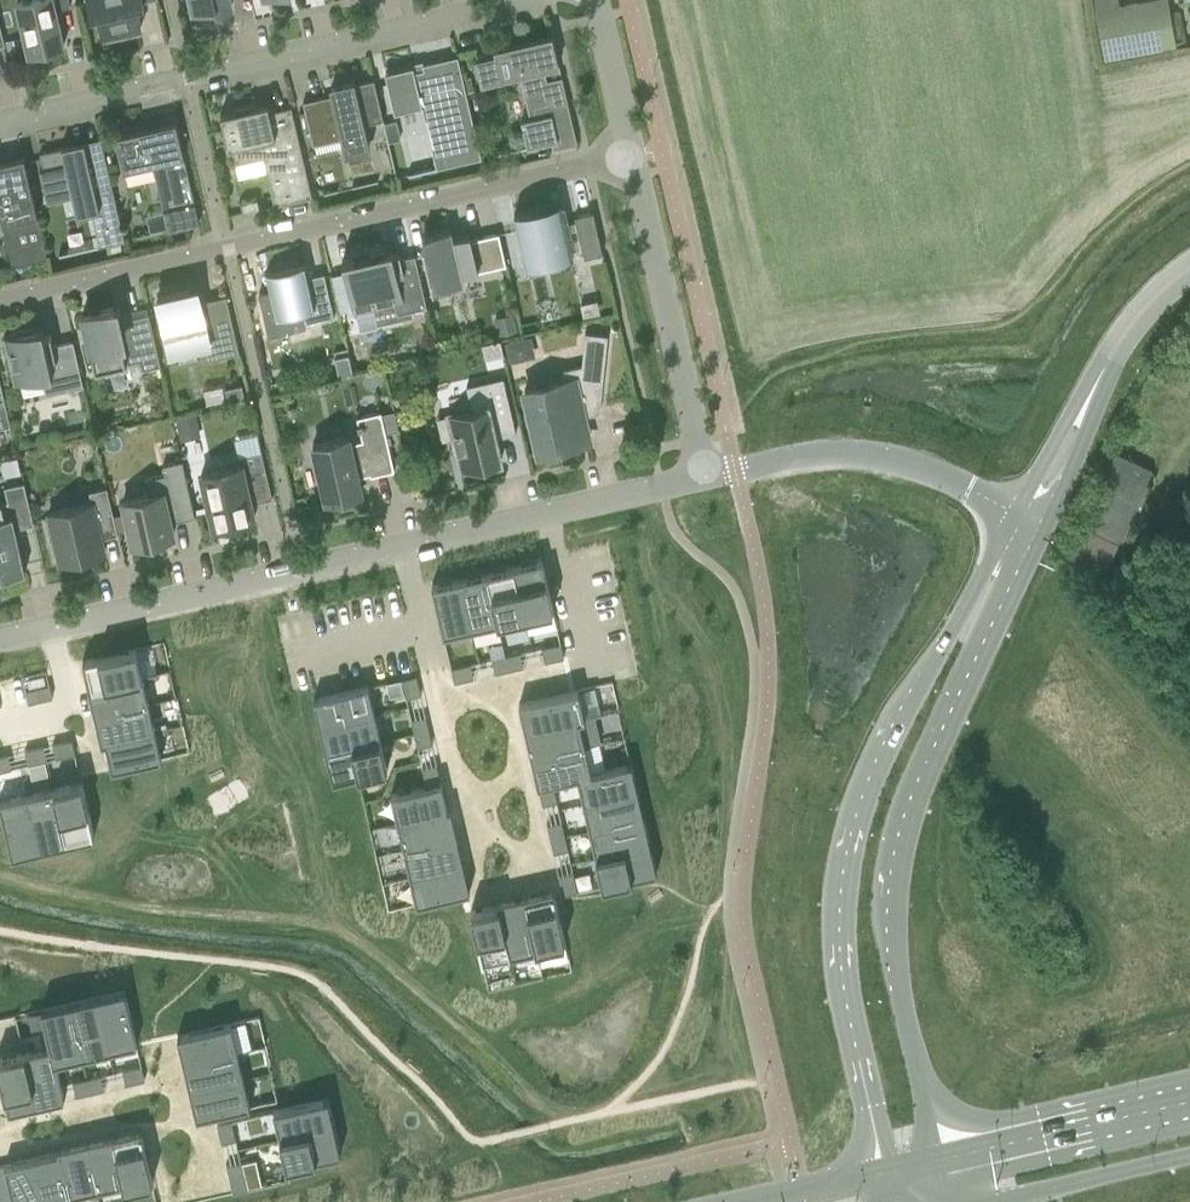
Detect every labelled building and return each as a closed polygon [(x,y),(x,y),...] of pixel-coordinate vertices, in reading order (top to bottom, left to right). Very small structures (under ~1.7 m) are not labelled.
[(28,54),(64,45),(56,10),(70,6),(68,0),(23,0),(16,2),(28,54)] [(103,36),(141,28),(136,7),(143,6),(142,0),(88,0),(92,17),(99,16),(103,36)] [(192,11),(202,9),(204,16),(218,13),(217,10),(232,6),(230,0),(190,0),(192,11)] [(1104,60),(1176,46),(1167,0),(1146,0),(1095,10),(1104,60)] [(478,51),(485,83),(520,75),(530,118),(520,120),(526,145),(523,146),(524,148),(557,140),(555,130),(571,127),(574,136),(575,136),(561,76),(546,80),(544,69),(559,65),(552,35),(550,36),(551,39),(534,42),(533,39),(478,51)] [(436,169),(481,158),(457,56),(453,57),(453,58),(456,57),(457,61),(443,65),(442,59),(422,64),(423,70),(414,72),(413,66),(385,73),(394,113),(431,104),(440,143),(431,146),(436,169)] [(364,124),(382,120),(383,120),(374,79),(355,83),(354,80),(343,83),(343,85),(331,88),(332,95),(302,102),(310,136),(340,130),(346,153),(368,148),(366,141),(368,141),(364,124)] [(258,110),(257,106),(256,103),(233,108),(234,114),(229,115),(229,113),(220,115),(228,148),(231,147),(235,164),(263,158),(273,204),(271,205),(271,206),(312,197),(291,107),(271,111),(270,107),(258,110)] [(143,129),(114,135),(122,171),(152,164),(167,230),(199,223),(178,131),(176,121),(143,129)] [(61,148),(39,153),(43,169),(39,170),(47,202),(72,196),(77,215),(91,212),(99,246),(124,240),(101,138),(99,139),(101,147),(86,151),(85,146),(85,147),(84,142),(83,141),(61,147),(61,148)] [(11,265),(12,266),(47,258),(24,156),(21,157),(22,159),(6,163),(0,164),(0,216),(11,265)] [(240,203),(243,213),(262,208),(262,207),(259,207),(257,199),(240,203)] [(544,208),(513,215),(524,260),(541,256),(542,262),(573,255),(572,253),(582,251),(584,258),(596,255),(602,253),(593,211),(574,216),(575,221),(565,223),(562,210),(545,214),(544,208)] [(422,236),(435,289),(463,283),(461,276),(506,265),(498,233),(470,239),(469,234),(452,238),(450,229),(422,236)] [(386,256),(385,250),(383,245),(369,248),(372,257),(354,261),(353,258),(341,260),(355,320),(357,320),(355,311),(394,302),(397,314),(426,307),(414,255),(400,258),(399,253),(386,256)] [(305,268),(304,263),(291,266),(266,272),(276,316),(300,311),(303,325),(334,318),(324,273),(307,277),(305,268)] [(199,346),(203,361),(239,353),(226,296),(199,302),(196,289),(189,290),(157,297),(170,353),(199,346)] [(593,301),(580,304),(583,317),(596,314),(593,301)] [(82,314),(83,318),(90,347),(87,348),(91,365),(94,364),(95,371),(139,360),(142,370),(160,366),(148,314),(116,321),(113,307),(82,314)] [(515,314),(494,319),(497,335),(518,330),(515,314)] [(42,328),(35,330),(34,325),(11,331),(12,335),(3,337),(14,384),(42,377),(46,394),(83,386),(73,340),(53,345),(50,336),(44,337),(42,328)] [(583,416),(599,412),(607,335),(585,333),(581,365),(561,370),(563,381),(524,390),(538,452),(576,444),(572,427),(585,424),(583,416)] [(530,337),(505,343),(510,362),(517,360),(515,350),(532,346),(530,337)] [(482,344),(485,359),(504,355),(500,340),(482,344)] [(534,356),(532,346),(515,350),(517,360),(534,356)] [(334,357),(339,376),(352,373),(348,354),(334,357)] [(436,418),(441,441),(453,438),(460,470),(480,466),(481,471),(491,468),(490,464),(501,461),(497,445),(495,438),(516,433),(503,378),(479,383),(479,387),(469,390),(469,385),(467,386),(472,409),(448,414),(448,415),(436,418)] [(10,426),(0,381),(0,428),(10,426)] [(225,389),(228,402),(244,399),(241,385),(225,389)] [(348,436),(312,445),(325,501),(361,493),(357,477),(369,474),(370,476),(394,471),(381,411),(356,417),(358,424),(357,424),(358,429),(359,429),(362,440),(350,443),(348,436)] [(195,414),(175,419),(180,441),(200,437),(195,414)] [(201,474),(213,528),(216,527),(215,524),(224,522),(225,525),(254,518),(253,517),(250,503),(271,498),(271,499),(272,499),(261,451),(239,457),(239,456),(238,456),(240,465),(200,473),(201,474)] [(1065,557),(1098,584),(1152,469),(1115,451),(1065,557)] [(2,461),(0,463),(3,473),(5,475),(20,472),(17,457),(3,459),(2,461)] [(170,523),(195,517),(182,461),(163,466),(165,475),(145,479),(149,495),(122,501),(132,545),(162,538),(161,536),(169,534),(170,536),(173,536),(170,523)] [(5,574),(5,576),(25,571),(15,528),(33,524),(24,482),(4,486),(8,502),(1,503),(1,502),(0,502),(0,575),(5,574)] [(53,556),(58,555),(60,563),(78,559),(78,556),(85,554),(86,557),(104,553),(101,539),(118,534),(107,487),(89,491),(92,503),(48,513),(54,538),(49,539),(53,556)] [(541,561),(514,567),(525,617),(553,610),(541,561)] [(514,567),(486,573),(498,623),(525,617),(514,567)] [(486,573),(459,580),(470,629),(498,623),(486,573)] [(459,580),(431,586),(443,636),(470,629),(459,580)] [(560,643),(550,645),(554,660),(562,658),(563,658),(560,643)] [(550,645),(541,648),(544,662),(554,660),(550,645)] [(136,649),(86,660),(92,688),(142,676),(136,649)] [(520,652),(510,655),(513,669),(523,667),(520,652)] [(510,655),(501,657),(504,671),(513,669),(510,655)] [(501,657),(491,659),(495,673),(504,671),(501,657)] [(470,664),(460,666),(464,681),(473,678),(470,664)] [(460,666),(451,668),(454,683),(464,681),(460,666)] [(412,676),(401,679),(403,689),(418,685),(416,676),(416,675),(412,676)] [(142,676),(92,688),(98,715),(148,704),(142,676)] [(49,685),(37,687),(40,701),(52,698),(49,685)] [(418,685),(403,689),(406,698),(420,695),(418,685)] [(368,686),(313,699),(314,701),(319,700),(324,725),(319,726),(320,727),(374,714),(368,686)] [(37,687),(25,690),(28,703),(28,704),(40,701),(37,687)] [(578,690),(518,704),(519,706),(523,705),(529,730),(525,730),(525,732),(578,719),(579,720),(584,719),(578,690)] [(148,704),(98,715),(105,743),(155,731),(148,704)] [(374,714),(320,727),(320,728),(325,727),(330,752),(326,753),(326,754),(381,741),(374,714)] [(425,716),(410,719),(413,729),(427,725),(425,716)] [(578,719),(525,732),(525,733),(529,732),(535,757),(531,757),(531,759),(585,746),(579,720),(578,719)] [(427,725),(413,729),(415,738),(429,735),(427,725)] [(155,731),(105,743),(111,770),(161,759),(155,731)] [(429,735),(415,738),(417,747),(432,744),(429,735)] [(71,740),(62,742),(65,756),(74,754),(71,740)] [(381,741),(326,754),(326,755),(331,754),(337,778),(332,780),(332,782),(387,769),(381,741)] [(62,742),(52,744),(55,759),(65,756),(62,742)] [(44,746),(34,748),(37,763),(47,761),(44,746)] [(585,746),(531,759),(532,760),(535,759),(541,783),(537,784),(538,787),(552,783),(577,778),(577,776),(591,773),(591,772),(585,746)] [(34,748),(24,751),(28,765),(37,763),(34,748)] [(0,756),(0,763),(2,771),(11,769),(8,754),(0,756)] [(591,773),(577,776),(577,778),(583,803),(637,791),(637,789),(632,791),(627,766),(631,765),(631,763),(591,772),(591,773)] [(436,764),(422,767),(424,777),(438,773),(436,764)] [(438,773),(424,777),(426,786),(440,783),(438,773)] [(81,782),(54,788),(65,838),(66,838),(93,832),(81,782)] [(426,786),(390,794),(397,822),(450,810),(450,809),(446,810),(440,783),(426,786)] [(552,783),(538,787),(540,796),(554,793),(552,783)] [(54,788),(26,795),(37,844),(39,844),(64,838),(65,838),(54,788)] [(637,791),(583,803),(589,830),(644,817),(643,816),(639,817),(633,793),(638,792),(637,791)] [(554,793),(540,796),(542,806),(557,802),(554,793)] [(0,801),(0,808),(10,851),(37,845),(37,844),(26,795),(0,801)] [(450,810),(397,822),(403,849),(457,837),(456,836),(452,837),(447,812),(451,811),(450,810)] [(644,817),(589,830),(595,857),(650,844),(650,843),(645,844),(639,820),(644,819),(644,817)] [(561,822),(547,825),(549,835),(563,831),(561,822)] [(563,831),(549,835),(551,844),(566,841),(563,831)] [(457,837),(403,849),(409,876),(463,864),(463,863),(459,863),(453,839),(457,838),(457,837)] [(566,841),(551,844),(553,853),(568,850),(566,841)] [(650,844),(595,857),(602,885),(656,872),(656,870),(651,871),(645,847),(650,846),(650,844)] [(463,864),(409,876),(416,904),(469,892),(469,889),(465,890),(459,866),(463,865),(463,864)] [(573,871),(558,875),(560,884),(575,881),(573,871)] [(575,881),(560,884),(563,894),(577,891),(575,881)] [(525,895),(524,895),(536,949),(564,942),(552,889),(550,889),(551,893),(526,899),(525,895)] [(498,901),(497,901),(509,955),(536,949),(524,895),(523,895),(524,899),(499,905),(498,901)] [(497,905),(470,911),(481,961),(509,955),(497,901),(496,902),(497,905)] [(97,997),(96,997),(108,1052),(136,1045),(124,991),(122,991),(123,996),(98,1002),(97,997)] [(70,1003),(69,1003),(81,1058),(108,1052),(96,997),(95,997),(96,1002),(71,1008),(70,1003)] [(43,1009),(41,1010),(49,1046),(50,1046),(55,1064),(56,1064),(81,1058),(69,1003),(68,1004),(69,1008),(44,1014),(43,1009)] [(231,1023),(177,1036),(178,1038),(181,1037),(187,1062),(183,1063),(183,1064),(237,1052),(231,1023)] [(49,1046),(24,1052),(36,1106),(37,1105),(36,1101),(61,1096),(61,1100),(64,1099),(56,1064),(55,1064),(50,1046),(49,1046)] [(0,1057),(0,1078),(8,1112),(10,1111),(9,1108),(34,1102),(35,1106),(36,1106),(24,1052),(0,1057)] [(237,1052),(183,1064),(184,1065),(188,1064),(193,1089),(189,1089),(190,1091),(243,1078),(237,1052)] [(141,1066),(132,1068),(135,1083),(144,1081),(141,1066)] [(132,1068),(122,1071),(125,1085),(135,1083),(132,1068)] [(100,1076),(91,1078),(94,1092),(104,1090),(100,1076)] [(91,1078),(82,1080),(85,1094),(94,1092),(91,1078)] [(243,1078),(190,1091),(190,1092),(194,1091),(199,1115),(196,1116),(196,1119),(250,1106),(243,1078)] [(82,1080),(72,1082),(76,1096),(85,1094),(82,1080)] [(327,1098),(273,1111),(279,1139),(334,1126),(334,1125),(329,1126),(323,1102),(328,1101),(327,1098)] [(231,1121),(217,1124),(219,1134),(233,1130),(231,1121)] [(334,1126),(279,1139),(286,1167),(340,1154),(340,1152),(335,1153),(329,1129),(334,1128),(334,1126)] [(113,1136),(112,1136),(123,1184),(122,1184),(123,1189),(152,1183),(140,1129),(138,1130),(139,1134),(114,1139),(113,1136)] [(233,1130),(219,1134),(221,1143),(235,1140),(233,1130)] [(87,1142),(85,1142),(96,1190),(122,1184),(123,1184),(112,1136),(111,1136),(112,1140),(87,1146),(87,1142)] [(60,1148),(58,1148),(69,1196),(96,1190),(85,1142),(84,1142),(85,1146),(60,1152),(60,1148)] [(32,1158),(42,1201),(43,1201),(69,1196),(58,1148),(57,1149),(58,1152),(32,1158)] [(4,1164),(4,1165),(13,1201),(42,1201),(32,1158),(4,1164)] [(241,1162),(226,1165),(228,1174),(243,1171),(241,1162)] [(0,1165),(0,1201),(13,1201),(4,1165),(4,1164),(0,1165)] [(243,1171),(228,1174),(230,1184),(245,1180),(243,1171)] [(245,1180),(230,1184),(233,1193),(247,1190),(245,1180)]
